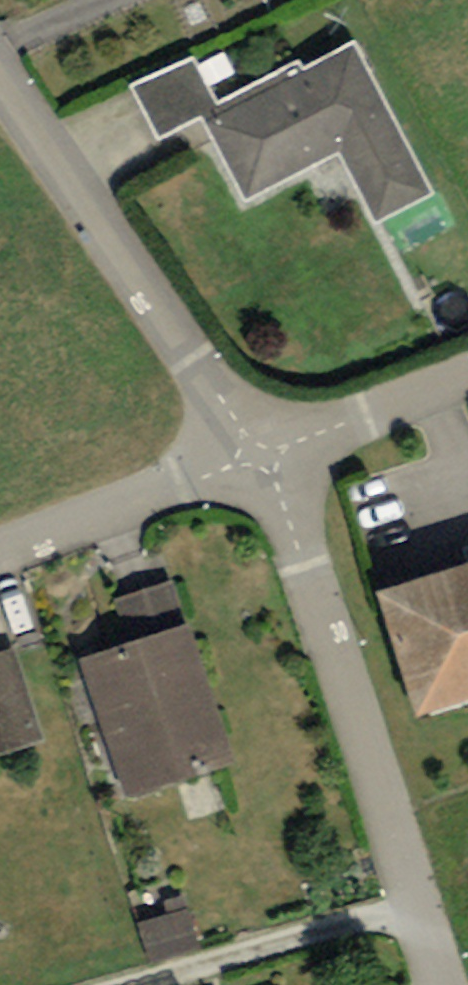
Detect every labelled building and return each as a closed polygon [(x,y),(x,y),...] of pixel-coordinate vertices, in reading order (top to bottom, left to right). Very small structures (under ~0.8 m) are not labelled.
[(217,110),(200,119),(203,125),(246,207),(338,159),(376,232),(433,203),(354,51),(305,76),(301,67),(217,110)] [(200,119),(217,110),(193,61),(131,93),(159,148),(203,125),(200,119)] [(376,604),(414,728),(467,711),(467,576),(376,604)] [(79,665),(124,806),(234,771),(189,631),(79,665)] [(47,747),(18,658),(0,664),(0,762),(47,747)] [(157,969),(205,957),(196,920),(148,932),(157,969)]
